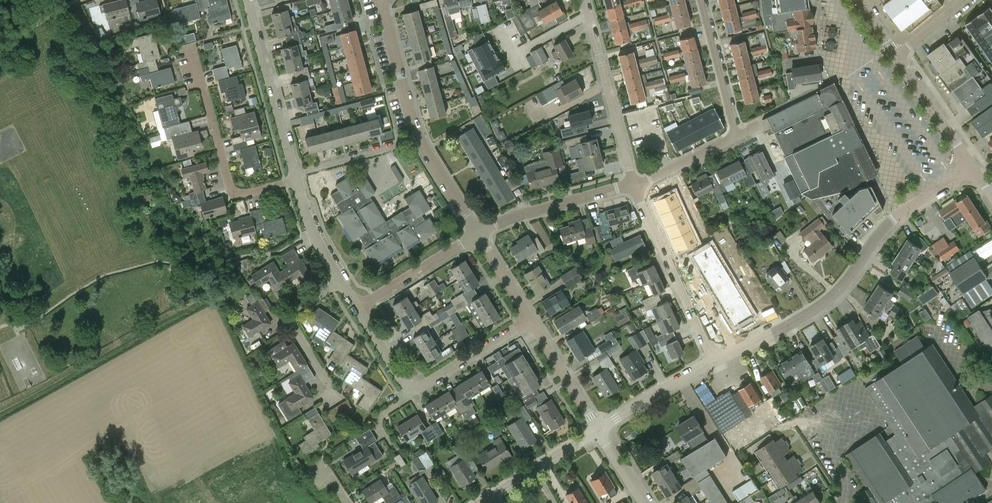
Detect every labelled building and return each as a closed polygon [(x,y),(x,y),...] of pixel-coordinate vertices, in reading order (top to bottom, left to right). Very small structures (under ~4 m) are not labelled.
[(133,4),(132,0),(120,0),(105,4),(107,10),(105,11),(107,20),(129,14),(127,6),(133,4)] [(133,4),(136,3),(138,11),(136,12),(138,19),(160,14),(157,0),(151,0),(139,3),(138,0),(132,0),(133,4)] [(204,9),(202,0),(195,0),(196,3),(177,8),(179,15),(176,16),(178,24),(200,18),(198,10),(204,9)] [(204,9),(208,8),(210,15),(207,16),(209,24),(231,18),(226,0),(202,0),(204,9)] [(331,11),(349,6),(347,0),(329,0),(331,11)] [(436,18),(441,17),(437,5),(436,0),(432,0),(419,4),(421,9),(433,6),(436,18)] [(460,10),(457,0),(443,0),(446,10),(448,10),(449,14),(459,11),(459,10),(460,10)] [(460,10),(471,7),(470,10),(474,22),(480,20),(476,6),(473,7),(471,0),(457,0),(460,10)] [(606,10),(620,6),(619,0),(604,0),(606,10)] [(720,9),(735,6),(733,0),(718,0),(720,9)] [(762,16),(809,9),(808,0),(760,0),(762,16)] [(886,2),(883,4),(902,29),(905,27),(910,33),(943,5),(942,5),(938,0),(885,0),(886,2)] [(668,12),(669,14),(670,17),(673,16),(687,12),(684,1),(670,5),(670,4),(665,6),(666,11),(668,12)] [(271,14),(274,26),(294,20),(293,16),(291,16),(289,9),(291,8),(290,3),(277,6),(278,12),(271,14)] [(539,3),(528,9),(533,17),(537,15),(540,20),(543,24),(553,18),(557,25),(566,19),(562,12),(560,13),(555,3),(543,9),(539,3)] [(486,4),(476,6),(480,20),(481,23),(490,21),(486,4)] [(352,20),(349,6),(331,11),(335,23),(325,26),(326,32),(348,26),(346,21),(352,20)] [(620,6),(606,10),(609,22),(624,18),(620,6)] [(720,9),(723,21),(738,17),(735,6),(720,9)] [(965,24),(991,62),(991,9),(990,6),(983,11),(979,14),(971,20),(966,23),(965,24)] [(809,9),(762,16),(765,25),(772,24),(773,34),(777,33),(795,30),(812,27),(809,9)] [(402,14),(406,26),(421,22),(418,10),(402,14)] [(754,10),(748,11),(750,18),(757,16),(755,10),(754,10)] [(742,13),(742,16),(743,19),(750,18),(748,11),(742,13)] [(690,24),(687,12),(673,16),(676,28),(690,24)] [(669,14),(661,16),(663,22),(670,20),(670,17),(669,14)] [(451,15),(444,17),(450,38),(454,37),(453,31),(455,30),(451,15)] [(661,16),(654,18),(655,24),(663,22),(661,16)] [(744,21),(743,19),(742,16),(738,18),(738,17),(723,21),(726,33),(741,29),(739,22),(744,21)] [(624,18),(609,22),(612,33),(627,29),(626,28),(630,28),(629,24),(628,22),(625,23),(624,18)] [(646,19),(637,21),(639,29),(648,27),(646,19)] [(285,35),(286,41),(303,37),(301,31),(299,30),(298,26),(295,25),(294,20),(274,26),(277,37),(285,35)] [(629,24),(630,28),(631,31),(639,29),(637,21),(629,24)] [(421,22),(406,26),(409,38),(424,34),(421,22)] [(814,42),(812,27),(795,30),(777,33),(778,40),(790,38),(791,45),(797,44),(799,52),(814,49),(813,42),(814,42)] [(444,28),(440,30),(443,42),(448,40),(444,28)] [(629,40),(627,29),(612,33),(615,44),(629,40)] [(340,34),(343,46),(359,42),(355,30),(340,34)] [(138,68),(139,70),(157,64),(156,59),(161,58),(157,45),(150,47),(149,43),(156,41),(154,33),(129,40),(132,48),(139,46),(143,62),(137,64),(138,68)] [(187,41),(197,39),(195,33),(186,34),(187,41)] [(319,37),(323,51),(327,50),(326,43),(334,41),(332,33),(319,37)] [(984,69),(959,33),(928,55),(933,62),(929,65),(936,75),(937,75),(957,103),(960,101),(966,109),(972,117),(991,103),(991,80),(984,69)] [(424,34),(409,38),(412,50),(427,46),(424,34)] [(477,46),(468,51),(483,80),(504,69),(499,59),(498,59),(488,40),(487,41),(484,35),(473,41),(475,45),(476,44),(477,46)] [(679,40),(682,53),(696,49),(693,36),(679,40)] [(281,49),(284,61),(300,56),(307,54),(306,50),(302,51),(300,43),(306,41),(305,37),(303,37),(286,41),(288,47),(281,49)] [(472,39),(462,44),(464,49),(474,44),(472,39)] [(553,45),(556,50),(551,53),(555,59),(559,56),(561,60),(573,54),(565,39),(553,45)] [(451,52),(448,40),(443,42),(447,54),(451,52)] [(729,45),(733,57),(747,53),(744,41),(729,45)] [(343,46),(346,58),(362,54),(359,42),(343,46)] [(782,44),(782,47),(779,48),(781,59),(788,58),(785,43),(782,44)] [(212,69),(214,75),(227,72),(226,68),(234,66),(235,69),(242,67),(236,44),(221,48),(226,65),(212,69)] [(761,46),(757,47),(759,53),(766,51),(764,45),(761,46)] [(431,59),(427,46),(412,50),(415,63),(431,59)] [(541,46),(530,52),(531,55),(537,66),(548,60),(541,46)] [(752,55),(759,53),(757,47),(750,48),(752,55)] [(678,49),(670,51),(672,57),(679,56),(678,49)] [(696,49),(682,53),(685,63),(699,59),(696,49)] [(664,59),(672,57),(670,51),(663,53),(664,59)] [(618,55),(621,67),(636,64),(632,52),(618,55)] [(747,53),(733,57),(736,68),(750,64),(747,53)] [(362,54),(346,58),(349,70),(365,66),(362,54)] [(531,55),(526,57),(532,68),(537,66),(531,55)] [(647,57),(649,64),(657,62),(656,55),(654,56),(647,57)] [(294,70),(296,76),(308,73),(307,67),(303,68),(300,56),(284,61),(287,72),(294,70)] [(640,66),(649,64),(647,57),(638,59),(640,66)] [(450,61),(455,73),(459,71),(454,59),(450,61)] [(699,59),(685,63),(688,75),(702,71),(699,59)] [(750,64),(736,68),(739,80),(753,76),(758,75),(757,71),(755,63),(750,65),(750,64)] [(795,88),(794,82),(820,78),(818,63),(792,67),(791,67),(791,72),(786,73),(788,89),(795,88)] [(157,64),(139,70),(142,81),(150,78),(152,88),(175,82),(171,67),(159,71),(157,64)] [(636,64),(621,67),(624,79),(639,75),(636,64)] [(349,70),(353,82),(368,78),(365,66),(349,70)] [(417,70),(421,82),(436,78),(432,66),(417,70)] [(455,73),(460,84),(465,82),(459,71),(455,73)] [(688,75),(685,76),(685,79),(686,81),(689,80),(691,87),(705,83),(702,71),(688,75)] [(236,75),(229,77),(227,72),(214,75),(215,81),(222,79),(227,101),(246,96),(242,84),(239,85),(236,75)] [(290,84),(293,95),(309,91),(315,89),(314,86),(308,87),(306,80),(310,78),(308,73),(296,76),(298,82),(290,84)] [(684,73),(676,75),(678,81),(685,79),(685,76),(684,73)] [(639,75),(624,79),(628,91),(642,87),(645,86),(644,83),(646,82),(644,75),(643,75),(639,76),(639,75)] [(670,83),(678,81),(676,75),(669,76),(670,83)] [(753,76),(739,80),(742,91),(756,87),(753,76)] [(371,90),(368,78),(353,82),(356,95),(371,90)] [(421,82),(424,94),(439,90),(436,78),(421,82)] [(661,78),(653,80),(655,87),(654,87),(655,92),(663,90),(666,101),(670,100),(668,89),(667,89),(665,84),(663,85),(661,78)] [(493,80),(483,85),(485,91),(495,85),(493,80)] [(542,105),(557,97),(562,106),(582,95),(574,80),(565,85),(562,80),(536,94),(542,105)] [(644,83),(645,86),(646,89),(654,87),(655,87),(653,80),(646,82),(644,83)] [(460,84),(465,95),(470,94),(465,82),(460,84)] [(342,85),(337,87),(333,88),(337,104),(346,101),(342,85)] [(329,86),(322,88),(325,97),(331,95),(329,86)] [(700,86),(688,89),(690,94),(701,92),(700,86)] [(628,91),(631,103),(645,99),(642,87),(628,91)] [(759,99),(756,87),(742,91),(745,103),(759,99)] [(424,94),(427,107),(442,103),(439,90),(424,94)] [(307,111),(308,115),(312,114),(319,112),(316,102),(312,103),(309,91),(293,95),(296,107),(304,105),(305,111),(307,111)] [(772,130),(785,157),(852,124),(846,113),(840,101),(840,102),(837,97),(836,95),(835,94),(834,93),(832,92),(831,91),(829,91),(828,91),(826,91),(824,91),(822,92),(762,122),(762,123),(767,120),(772,130)] [(164,127),(165,134),(179,130),(177,124),(180,123),(176,107),(183,105),(180,97),(175,98),(173,93),(155,98),(158,110),(153,111),(158,129),(164,127)] [(475,105),(470,94),(465,95),(470,107),(475,105)] [(481,94),(477,96),(482,106),(486,104),(481,94)] [(360,101),(361,105),(362,109),(375,106),(372,97),(360,101)] [(445,115),(442,103),(427,107),(430,119),(445,115)] [(347,104),(336,107),(337,113),(338,115),(350,112),(349,109),(347,104)] [(972,120),(984,137),(991,131),(991,106),(972,120)] [(336,107),(324,111),(325,115),(325,116),(337,113),(336,107)] [(714,108),(702,114),(712,133),(724,127),(714,108)] [(577,134),(575,126),(591,122),(588,110),(568,115),(571,126),(560,129),(562,138),(577,134)] [(245,135),(231,139),(233,145),(246,141),(245,138),(253,136),(253,139),(261,136),(260,131),(260,129),(259,129),(255,114),(247,116),(247,114),(231,118),(234,130),(239,129),(240,132),(243,131),(245,135)] [(314,122),(313,118),(312,114),(308,115),(300,117),(302,125),(314,122)] [(702,114),(690,120),(700,139),(712,133),(702,114)] [(378,117),(366,121),(370,137),(382,133),(378,117)] [(497,119),(490,123),(499,142),(506,138),(502,131),(500,132),(498,127),(500,126),(497,119)] [(690,120),(678,126),(688,145),(700,139),(690,120)] [(366,121),(353,124),(358,140),(370,137),(366,121)] [(353,124),(341,127),(346,143),(358,140),(353,124)] [(818,172),(835,164),(838,163),(848,158),(849,157),(847,152),(854,148),(856,147),(858,145),(860,142),(852,124),(785,157),(786,158),(784,159),(801,194),(817,186),(818,172)] [(675,151),(688,145),(678,126),(666,132),(675,151)] [(341,127),(329,131),(333,147),(346,143),(341,127)] [(457,137),(466,151),(481,142),(473,128),(457,137)] [(179,130),(165,134),(167,140),(173,138),(175,146),(177,145),(181,158),(193,155),(192,149),(201,146),(197,131),(181,136),(179,130)] [(329,131),(317,134),(321,150),(333,147),(329,131)] [(309,153),(321,150),(317,134),(304,137),(309,153)] [(575,144),(579,157),(582,156),(583,158),(600,154),(596,138),(588,140),(586,135),(559,142),(560,148),(575,144)] [(496,143),(492,136),(486,139),(490,146),(496,143)] [(246,141),(233,145),(234,151),(240,150),(245,169),(253,167),(253,169),(261,167),(255,146),(248,147),(246,141)] [(466,151),(474,165),(489,155),(481,142),(466,151)] [(545,161),(525,166),(530,187),(558,180),(554,163),(561,161),(557,148),(543,152),(545,161)] [(763,148),(748,156),(761,181),(776,174),(763,148)] [(600,154),(583,158),(586,170),(603,165),(600,154)] [(474,165),(482,178),(498,169),(489,155),(474,165)] [(505,162),(502,157),(497,159),(500,165),(505,162)] [(863,158),(849,165),(856,181),(871,174),(863,158)] [(720,178),(715,181),(721,193),(726,190),(724,187),(725,186),(727,190),(734,187),(732,182),(743,177),(744,180),(743,181),(746,187),(755,183),(744,161),(739,164),(737,161),(716,172),(720,178)] [(181,169),(184,178),(190,176),(194,192),(189,193),(190,194),(191,199),(204,196),(202,190),(206,189),(202,173),(208,171),(206,162),(181,169)] [(403,180),(394,165),(390,167),(399,182),(403,180)] [(482,178),(491,192),(506,183),(505,180),(498,169),(482,178)] [(585,176),(584,170),(570,174),(572,179),(585,176)] [(692,184),(697,196),(713,189),(720,203),(725,201),(721,193),(715,181),(712,174),(692,184)] [(512,176),(505,180),(506,183),(491,192),(499,206),(514,197),(510,189),(511,188),(512,189),(518,185),(512,176)] [(339,190),(330,195),(341,213),(337,215),(353,240),(359,236),(367,248),(365,249),(373,263),(401,246),(399,243),(402,241),(405,246),(418,238),(416,234),(419,232),(423,239),(437,230),(429,218),(425,220),(421,214),(430,208),(419,190),(405,198),(410,206),(385,221),(370,196),(375,193),(366,178),(354,185),(348,177),(336,184),(335,185),(336,186),(339,190)] [(784,183),(794,203),(801,200),(791,180),(784,183)] [(874,192),(870,185),(813,198),(842,235),(846,232),(847,233),(873,208),(876,214),(882,211),(883,211),(881,208),(877,199),(878,198),(879,197),(879,196),(879,195),(879,194),(878,193),(877,193),(876,192),(875,192),(874,192)] [(674,193),(654,202),(660,214),(679,205),(674,193)] [(204,196),(191,199),(192,204),(202,202),(204,209),(202,210),(204,218),(227,212),(223,196),(205,201),(204,196)] [(949,232),(964,222),(966,226),(970,224),(978,237),(990,229),(985,221),(985,222),(967,196),(957,203),(956,201),(938,212),(944,221),(942,223),(949,232)] [(605,211),(609,226),(631,220),(626,205),(605,211)] [(679,205),(660,214),(665,226),(685,217),(679,205)] [(780,207),(771,211),(775,219),(783,213),(780,207)] [(254,225),(255,230),(262,228),(265,238),(286,233),(282,217),(266,222),(262,208),(256,209),(260,224),(254,225)] [(256,232),(255,230),(254,225),(260,224),(256,209),(249,211),(251,217),(232,222),(234,230),(232,230),(234,237),(256,232)] [(605,211),(598,213),(602,228),(609,226),(605,211)] [(799,233),(805,240),(813,234),(817,239),(803,250),(813,262),(832,246),(822,234),(818,230),(827,223),(822,216),(819,219),(818,218),(799,233)] [(685,217),(665,226),(671,238),(690,230),(685,217)] [(595,242),(592,230),(583,232),(580,221),(572,223),(573,226),(560,229),(564,243),(585,237),(586,244),(595,242)] [(597,242),(602,240),(598,225),(593,227),(597,242)] [(690,230),(671,238),(676,251),(696,242),(690,230)] [(521,241),(511,247),(519,260),(536,249),(539,253),(544,249),(536,237),(531,240),(528,234),(520,240),(521,241)] [(610,250),(615,261),(637,251),(638,253),(646,249),(639,235),(623,242),(620,236),(610,241),(613,248),(610,250)] [(900,252),(914,261),(921,250),(922,251),(928,247),(922,240),(915,236),(911,242),(908,240),(900,252)] [(944,237),(932,245),(934,248),(937,253),(939,252),(943,259),(959,249),(954,240),(948,244),(944,237)] [(771,238),(766,241),(770,248),(775,246),(771,238)] [(710,243),(691,254),(698,266),(717,255),(710,243)] [(279,273),(286,283),(297,277),(303,288),(314,281),(301,260),(299,261),(296,257),(298,255),(293,248),(281,256),(288,268),(285,269),(279,273)] [(946,266),(947,268),(949,271),(972,307),(991,293),(991,287),(988,280),(989,279),(991,276),(991,266),(984,272),(978,263),(971,252),(971,251),(956,260),(946,266)] [(892,264),(895,265),(896,266),(891,274),(902,282),(907,273),(906,272),(914,261),(900,252),(892,264)] [(717,255),(698,266),(705,278),(724,266),(717,255)] [(451,269),(458,280),(472,271),(465,260),(451,269)] [(928,269),(931,264),(924,260),(921,264),(928,269)] [(281,286),(286,283),(279,273),(273,262),(251,275),(258,286),(269,279),(282,301),(288,297),(281,286)] [(647,282),(648,284),(659,279),(653,266),(645,269),(642,263),(626,270),(631,281),(639,277),(642,285),(647,282)] [(921,264),(918,269),(925,273),(928,269),(921,264)] [(525,274),(537,293),(549,285),(538,266),(525,274)] [(560,276),(564,282),(579,272),(575,266),(560,276)] [(724,266),(705,278),(712,289),(731,278),(724,266)] [(781,290),(787,285),(788,284),(788,280),(780,269),(778,267),(775,267),(767,273),(766,274),(766,279),(774,289),(775,291),(779,291),(781,290)] [(946,269),(932,277),(934,281),(937,279),(949,271),(947,268),(946,269)] [(472,271),(458,280),(465,291),(479,283),(472,271)] [(583,278),(579,272),(564,282),(568,288),(583,278)] [(731,278),(712,289),(719,300),(738,289),(731,278)] [(434,279),(429,283),(435,294),(446,287),(443,283),(438,286),(434,279)] [(642,301),(645,306),(660,299),(658,295),(665,292),(659,279),(648,284),(653,296),(642,301)] [(430,297),(435,294),(429,283),(424,286),(430,297)] [(879,285),(872,297),(889,309),(892,304),(893,303),(889,300),(892,294),(879,285)] [(903,285),(898,293),(910,301),(915,293),(903,285)] [(917,296),(922,303),(935,294),(930,287),(917,296)] [(738,289),(719,300),(726,312),(744,301),(738,289)] [(561,290),(542,301),(550,315),(569,303),(561,290)] [(485,292),(471,301),(478,313),(492,304),(485,292)] [(264,312),(269,309),(262,299),(257,302),(252,293),(246,297),(251,305),(246,308),(253,319),(242,326),(249,337),(271,323),(264,312)] [(451,301),(454,306),(464,299),(465,298),(462,293),(451,301)] [(400,316),(413,308),(418,305),(416,300),(411,304),(406,297),(393,305),(400,316)] [(887,313),(889,309),(885,306),(872,297),(864,309),(870,312),(866,318),(876,324),(880,317),(878,316),(882,310),(887,313)] [(446,310),(449,315),(454,312),(467,304),(464,299),(454,306),(446,310)] [(660,299),(645,306),(647,310),(651,308),(657,321),(661,319),(662,320),(673,315),(667,302),(662,304),(660,299)] [(744,301),(726,312),(733,324),(752,313),(744,301)] [(492,304),(478,313),(486,325),(500,316),(492,304)] [(894,305),(891,310),(894,312),(899,315),(899,314),(902,310),(894,305)] [(579,306),(554,321),(562,333),(586,318),(579,306)] [(324,344),(326,341),(326,340),(333,330),(339,321),(319,307),(317,310),(306,317),(311,325),(314,323),(321,327),(313,339),(321,345),(324,344)] [(600,315),(604,312),(601,307),(597,309),(596,308),(586,315),(590,321),(600,315)] [(412,325),(415,330),(424,324),(438,316),(436,312),(432,315),(429,311),(419,317),(413,308),(400,316),(407,328),(412,325)] [(922,312),(927,320),(931,317),(926,309),(922,312)] [(969,317),(991,353),(991,311),(991,309),(984,311),(981,312),(980,311),(979,310),(969,317)] [(896,319),(899,315),(894,312),(891,310),(888,315),(896,319)] [(449,315),(456,327),(461,324),(454,312),(449,315)] [(668,332),(657,337),(659,342),(673,336),(671,331),(679,328),(673,315),(662,320),(668,332)] [(438,316),(424,324),(427,330),(441,321),(438,316)] [(853,319),(845,325),(856,344),(864,339),(871,350),(876,347),(877,348),(881,346),(874,334),(870,336),(861,321),(861,322),(856,324),(853,319)] [(456,327),(463,338),(469,335),(465,328),(470,325),(467,320),(461,324),(456,327)] [(413,338),(420,349),(434,341),(427,330),(424,324),(415,330),(419,335),(413,338)] [(856,344),(845,325),(836,330),(839,335),(834,338),(843,352),(856,344)] [(458,341),(463,338),(456,327),(451,330),(458,341)] [(326,340),(326,341),(336,348),(329,358),(339,365),(340,364),(347,353),(354,344),(336,332),(333,330),(326,340)] [(587,356),(586,355),(594,350),(583,331),(566,341),(579,361),(587,356)] [(606,350),(610,348),(618,343),(610,331),(603,336),(606,341),(597,346),(602,353),(606,350)] [(639,331),(632,336),(639,348),(646,343),(639,331)] [(648,338),(652,345),(659,342),(657,337),(655,334),(648,338)] [(659,342),(661,346),(665,344),(671,358),(683,353),(677,339),(675,340),(673,336),(659,342)] [(974,472),(975,472),(950,434),(979,414),(974,406),(973,406),(931,343),(924,348),(916,336),(893,351),(901,363),(864,388),(897,439),(888,445),(885,441),(881,444),(875,436),(843,457),(852,469),(854,468),(856,472),(854,473),(863,486),(865,485),(867,488),(859,494),(864,502),(863,502),(964,502),(985,489),(974,472)] [(828,367),(835,363),(840,360),(835,350),(836,349),(832,342),(826,346),(822,339),(809,347),(817,359),(813,361),(818,367),(825,363),(828,367)] [(434,341),(420,349),(428,360),(441,352),(434,341)] [(294,343),(272,356),(279,367),(290,360),(296,371),(297,373),(299,376),(300,376),(310,369),(294,343)] [(620,359),(632,379),(646,370),(639,360),(641,359),(636,349),(620,359)] [(596,357),(600,363),(610,358),(605,351),(596,357)] [(791,359),(802,378),(803,380),(806,380),(813,376),(814,373),(801,352),(791,359)] [(347,353),(340,364),(350,371),(343,381),(353,388),(354,387),(362,377),(368,368),(351,356),(347,353)] [(512,377),(530,366),(523,354),(514,359),(510,353),(487,367),(491,373),(505,364),(512,377)] [(791,359),(779,365),(788,380),(791,384),(801,377),(791,359)] [(523,402),(524,402),(534,395),(538,393),(535,388),(541,384),(530,366),(512,377),(508,379),(520,398),(521,397),(523,402)] [(315,377),(310,369),(300,376),(299,376),(297,373),(296,371),(289,376),(292,381),(289,382),(295,393),(278,404),(288,420),(302,412),(298,406),(313,397),(305,383),(315,377)] [(606,369),(604,370),(593,377),(605,396),(618,388),(606,369)] [(767,373),(761,377),(773,396),(782,391),(779,386),(781,384),(773,370),(771,371),(770,370),(767,372),(767,373)] [(481,371),(470,378),(478,391),(490,384),(481,371)] [(829,375),(823,378),(830,389),(836,386),(829,375)] [(362,377),(354,387),(364,394),(357,404),(368,412),(382,391),(365,379),(362,377)] [(463,391),(458,395),(471,415),(476,412),(472,405),(474,404),(470,396),(478,391),(470,378),(459,385),(463,391)] [(823,379),(818,383),(824,392),(829,389),(823,379)] [(492,387),(498,398),(504,395),(497,383),(492,387)] [(741,390),(740,391),(749,407),(749,406),(752,410),(751,410),(756,418),(772,409),(767,401),(763,403),(752,384),(746,387),(744,387),(741,388),(741,390)] [(789,389),(780,395),(784,402),(787,400),(793,397),(789,389)] [(449,391),(437,398),(446,412),(454,406),(458,414),(461,412),(465,419),(471,415),(458,395),(453,398),(449,391)] [(755,431),(776,418),(773,412),(772,409),(756,418),(751,410),(752,410),(749,406),(749,407),(740,391),(733,395),(733,394),(707,410),(713,421),(729,448),(755,431)] [(991,394),(974,406),(979,414),(950,434),(975,472),(989,462),(983,454),(991,448),(991,394)] [(538,401),(534,395),(524,402),(528,407),(538,401)] [(786,418),(773,397),(767,401),(772,409),(773,412),(776,418),(779,422),(786,418)] [(795,400),(800,409),(806,405),(801,397),(795,400)] [(449,418),(446,412),(437,398),(426,405),(435,418),(440,415),(444,421),(449,418)] [(342,403),(348,413),(354,410),(348,399),(347,400),(348,400),(342,403)] [(562,425),(561,423),(564,421),(550,399),(537,407),(546,423),(549,421),(553,428),(555,426),(558,428),(562,425)] [(70,402),(61,407),(71,425),(80,420),(70,402)] [(342,403),(337,406),(343,417),(348,413),(342,403)] [(514,411),(519,419),(508,426),(522,447),(536,439),(525,421),(531,417),(523,405),(514,411)] [(337,406),(332,409),(338,420),(343,417),(337,406)] [(61,407),(51,412),(60,430),(71,425),(61,407)] [(331,433),(315,407),(305,413),(315,429),(304,436),(306,440),(299,444),(306,454),(319,445),(317,442),(322,439),(321,438),(324,436),(325,437),(331,433)] [(333,423),(338,420),(332,409),(326,413),(333,423)] [(51,412),(41,418),(50,435),(60,430),(51,412)] [(438,436),(431,424),(425,428),(417,415),(398,427),(407,440),(420,432),(427,443),(438,436)] [(682,458),(693,476),(706,468),(727,456),(715,437),(709,441),(694,417),(678,427),(687,442),(687,441),(693,450),(682,457),(683,458),(682,458)] [(436,421),(431,424),(441,440),(446,437),(436,421)] [(495,423),(488,427),(494,435),(501,431),(495,423)] [(32,426),(24,430),(27,435),(35,431),(32,426)] [(752,453),(757,450),(773,439),(770,433),(749,447),(752,453)] [(377,440),(373,434),(360,443),(362,447),(361,448),(362,449),(343,461),(352,473),(374,459),(375,460),(383,455),(374,442),(377,440)] [(773,439),(757,450),(763,459),(788,443),(786,440),(785,441),(782,437),(775,441),(773,439)] [(495,445),(478,455),(486,470),(510,455),(500,438),(493,442),(495,445)] [(474,478),(476,477),(467,463),(472,460),(460,441),(452,446),(461,460),(449,467),(461,486),(467,482),(468,484),(475,480),(474,478)] [(788,443),(763,459),(769,468),(786,457),(784,455),(790,450),(788,446),(789,445),(788,443)] [(412,454),(415,458),(418,456),(422,454),(419,450),(412,454)] [(678,451),(666,458),(669,464),(681,456),(678,451)] [(406,463),(399,453),(393,457),(400,467),(406,463)] [(786,457),(769,468),(775,477),(800,461),(798,458),(797,459),(794,455),(787,460),(786,457)] [(415,458),(412,460),(420,473),(426,470),(418,456),(415,458)] [(800,461),(775,477),(781,486),(798,475),(796,472),(802,468),(800,464),(801,463),(800,461)] [(653,473),(660,484),(674,475),(667,464),(653,473)] [(51,466),(40,470),(47,489),(58,485),(51,466)] [(694,476),(695,477),(697,481),(709,473),(706,468),(693,476),(694,476)] [(617,493),(605,473),(592,481),(600,495),(606,491),(610,497),(617,493)] [(709,473),(697,481),(698,483),(700,486),(712,478),(709,473)] [(682,487),(674,475),(660,484),(667,496),(682,487)] [(410,484),(421,502),(432,502),(437,500),(422,476),(410,484)] [(794,481),(796,485),(803,480),(801,476),(794,481)] [(682,485),(686,490),(698,483),(697,481),(695,477),(682,485)] [(712,478),(700,486),(702,489),(703,490),(715,483),(712,478)] [(370,502),(371,502),(385,494),(390,502),(394,502),(401,498),(402,498),(394,485),(387,490),(380,479),(362,491),(370,502)] [(789,489),(796,485),(794,481),(786,485),(789,489)] [(698,483),(686,490),(690,496),(702,489),(700,486),(698,483)] [(703,490),(706,495),(718,488),(715,483),(703,490)] [(808,502),(821,502),(812,488),(810,486),(806,489),(807,491),(802,494),(808,502)] [(776,492),(779,496),(786,491),(783,487),(776,492)] [(587,502),(578,488),(566,495),(571,502),(587,502)] [(718,488),(706,495),(709,500),(722,493),(718,488)] [(711,502),(716,502),(725,497),(722,493),(709,500),(711,502)] [(792,498),(795,502),(808,502),(802,494),(797,498),(796,495),(792,498)]
